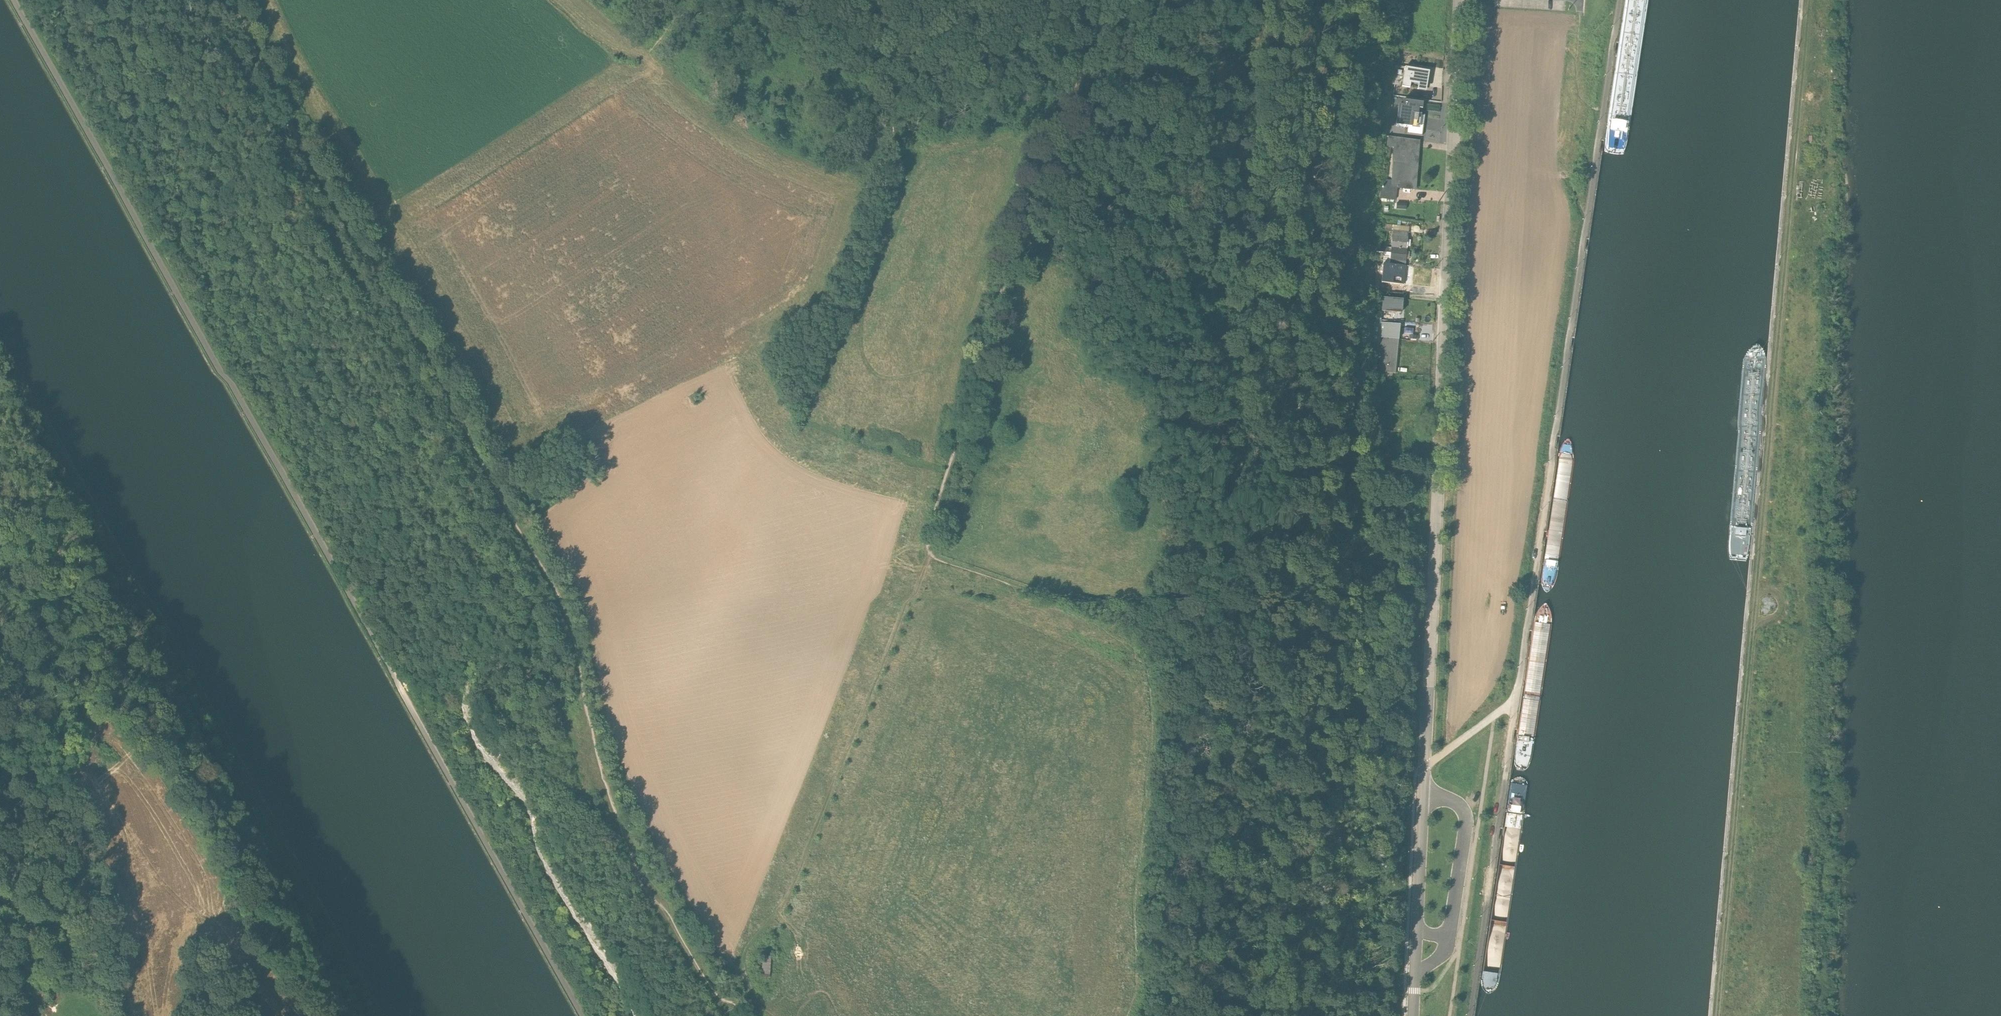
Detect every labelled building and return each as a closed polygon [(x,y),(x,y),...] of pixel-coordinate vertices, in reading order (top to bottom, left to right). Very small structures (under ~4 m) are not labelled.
[(1412,84),(1413,77),(1421,78),(1420,83),(1430,84),(1433,60),(1407,57),(1404,84),(1412,84)] [(1398,108),(1396,122),(1399,123),(1401,123),(1420,125),(1422,111),(1419,110),(1419,105),(1422,106),(1423,104),(1423,99),(1404,97),(1403,102),(1399,101),(1399,103),(1398,108)] [(1381,183),(1380,194),(1396,196),(1397,185),(1417,186),(1420,137),(1388,132),(1387,144),(1394,144),(1391,177),(1386,177),(1386,183),(1381,183)] [(1392,238),(1392,243),(1408,244),(1409,226),(1408,226),(1393,225),(1393,227),(1392,238)] [(1392,243),(1392,238),(1388,238),(1388,241),(1376,240),(1376,246),(1385,246),(1384,259),(1390,259),(1392,243)] [(1392,243),(1390,259),(1392,259),(1393,258),(1407,259),(1408,244),(1392,243)] [(1393,258),(1392,259),(1392,270),(1382,269),(1382,278),(1405,280),(1407,259),(1393,258)] [(1376,317),(1380,317),(1382,317),(1383,306),(1384,292),(1385,286),(1378,286),(1376,316),(1376,317)] [(1384,292),(1383,306),(1403,308),(1404,294),(1384,292)] [(1378,332),(1379,332),(1399,334),(1400,334),(1401,319),(1382,317),(1380,317),(1378,332)] [(1379,332),(1378,340),(1377,352),(1380,352),(1379,367),(1378,373),(1393,374),(1393,368),(1396,368),(1399,334),(1379,332)] [(1388,408),(1387,418),(1399,419),(1400,409),(1388,408)] [(774,981),(775,961),(768,961),(766,980),(774,981)]
